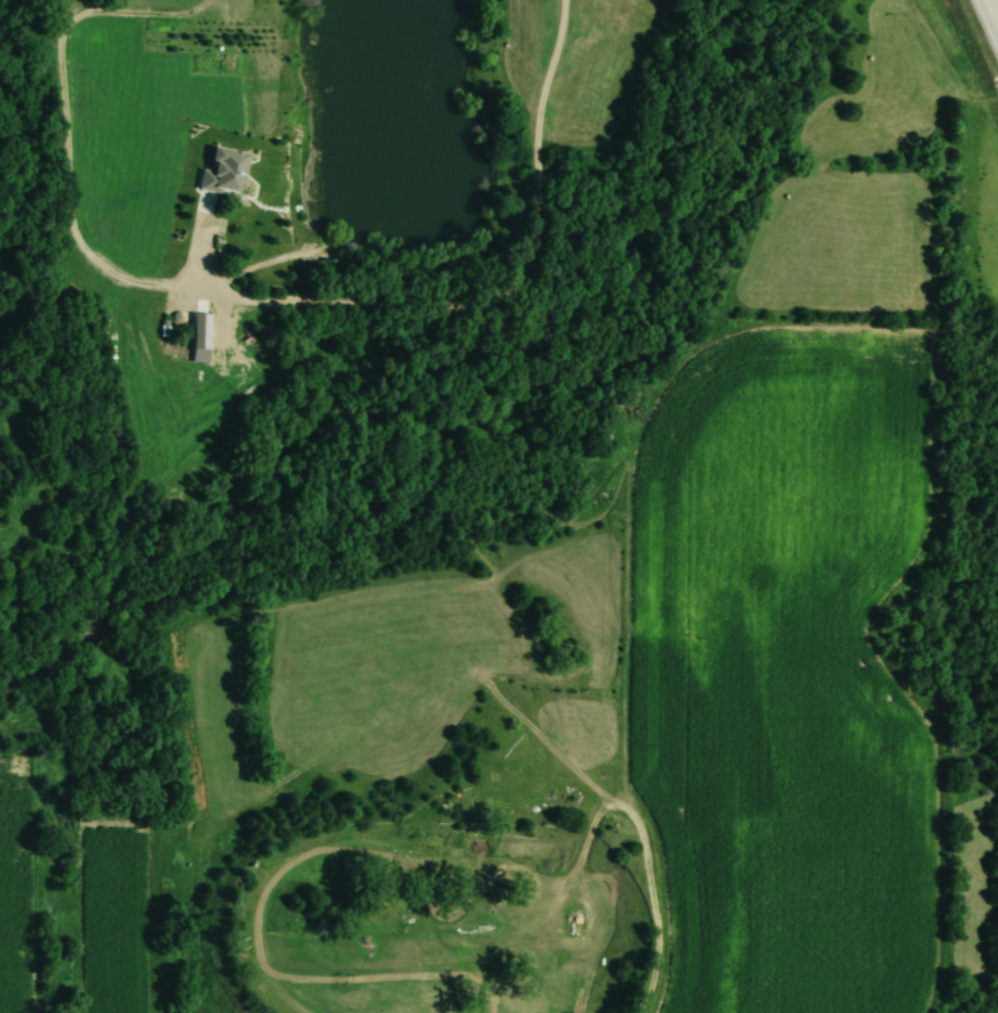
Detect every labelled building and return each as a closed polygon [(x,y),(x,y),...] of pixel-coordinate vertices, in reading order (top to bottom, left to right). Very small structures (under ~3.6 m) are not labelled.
[(195,189),(238,196),(245,153),(212,148),(208,170),(199,169),(195,189)]
